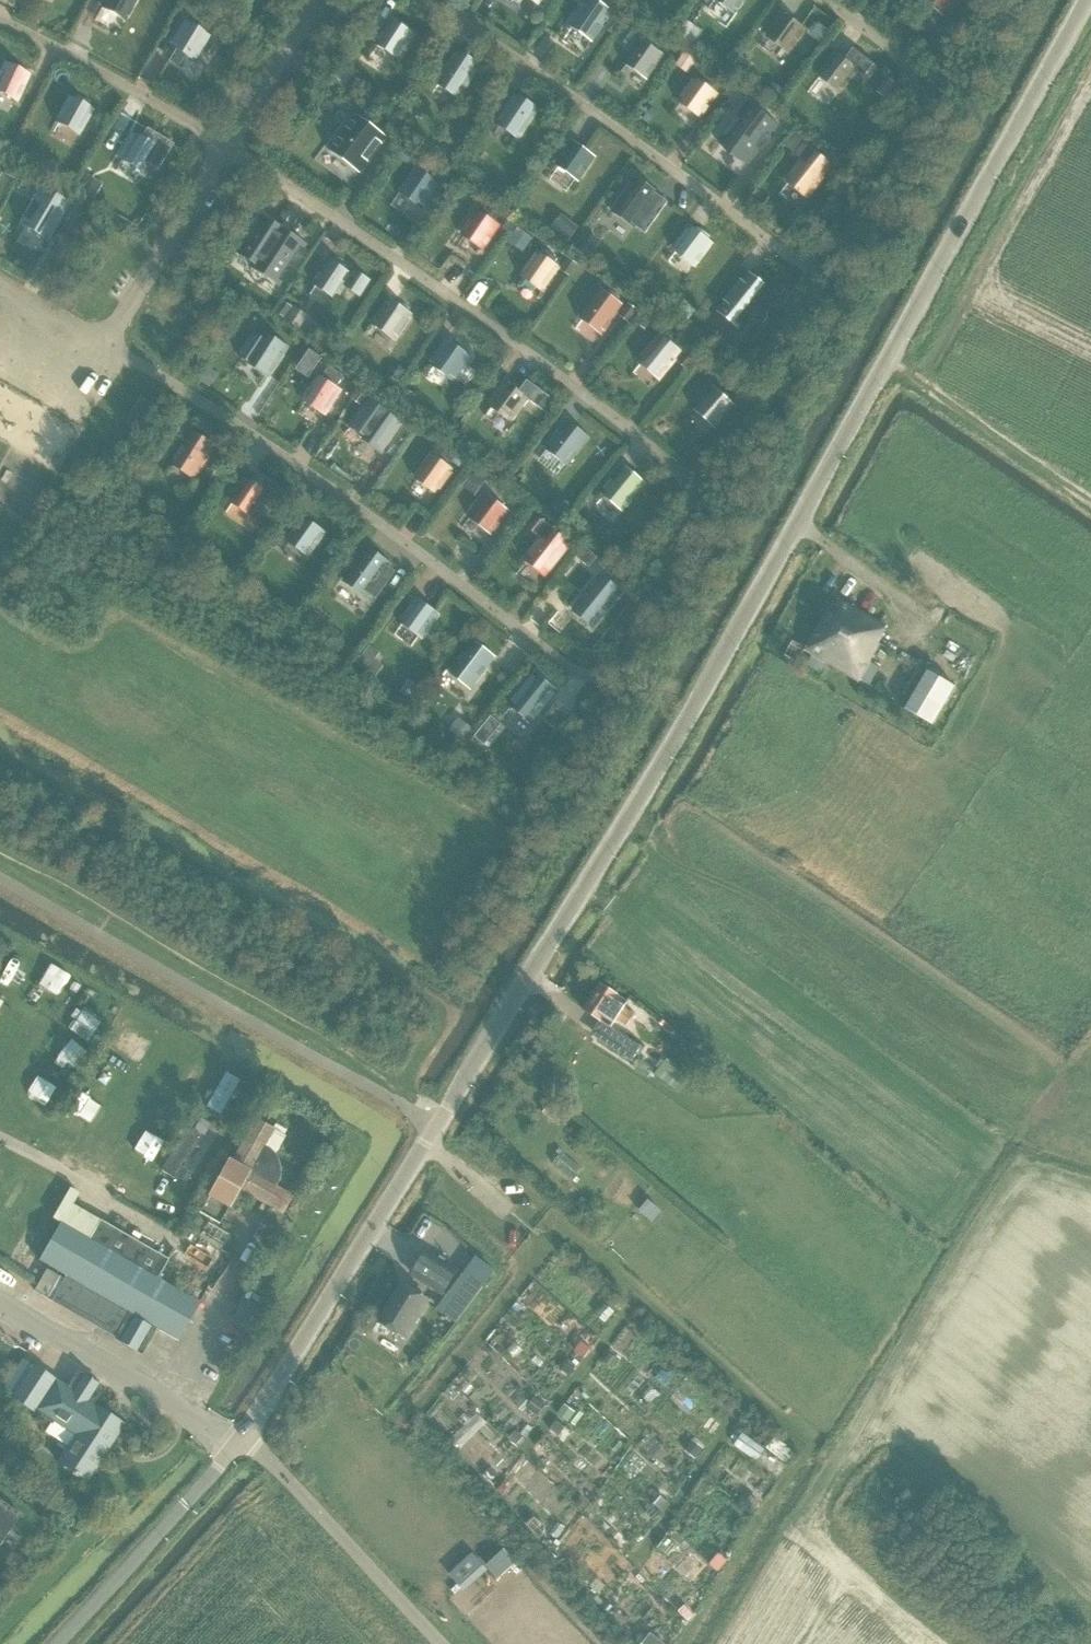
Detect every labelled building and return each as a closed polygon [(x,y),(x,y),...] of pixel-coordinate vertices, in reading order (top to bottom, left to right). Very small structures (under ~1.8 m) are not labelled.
[(103,6),(126,19),(137,0),(106,0),(103,6)] [(607,18),(605,16),(609,10),(595,0),(587,0),(570,26),(592,41),(607,18)] [(735,12),(744,0),(719,0),(735,12)] [(946,14),(956,0),(928,0),(946,14)] [(188,3),(183,12),(197,21),(202,12),(188,3)] [(783,14),(767,36),(789,52),(798,40),(810,49),(825,30),(799,11),(792,21),(783,14)] [(684,20),(676,32),(694,44),(702,32),(684,20)] [(390,21),(376,43),(399,57),(413,35),(390,21)] [(177,48),(170,60),(182,67),(189,55),(195,59),(209,36),(186,22),(172,45),(177,48)] [(627,28),(620,40),(631,47),(639,36),(627,28)] [(641,41),(626,64),(647,79),(663,56),(641,41)] [(836,54),(820,76),(841,91),(857,70),(867,78),(876,66),(854,49),(844,61),(836,54)] [(458,51),(452,60),(436,82),(459,97),(480,66),(458,51)] [(744,57),(736,68),(747,76),(754,65),(744,57)] [(0,75),(0,91),(18,100),(30,75),(5,63),(0,75)] [(695,79),(679,101),(701,117),(717,95),(695,79)] [(890,80),(880,92),(891,101),(901,88),(890,80)] [(774,84),(767,94),(781,104),(788,94),(774,84)] [(737,89),(729,103),(736,107),(745,94),(737,89)] [(539,110),(517,95),(497,122),(520,138),(539,110)] [(56,121),(58,121),(79,134),(93,110),(70,97),(56,121)] [(327,100),(322,107),(331,115),(337,107),(327,100)] [(723,137),(719,142),(748,164),(777,126),(748,104),(739,116),(743,119),(727,141),(723,137)] [(651,108),(643,119),(649,123),(657,112),(651,108)] [(387,138),(356,118),(334,153),(364,173),(387,138)] [(144,171),(148,163),(159,170),(174,145),(149,130),(143,139),(135,134),(121,157),(144,171)] [(793,135),(785,145),(792,151),(801,141),(793,135)] [(573,142),(558,164),(579,179),(595,158),(573,142)] [(803,160),(787,180),(808,197),(825,176),(833,166),(803,143),(795,154),(803,160)] [(445,145),(441,150),(449,157),(453,152),(445,145)] [(405,151),(399,161),(409,167),(415,157),(405,151)] [(416,170),(401,192),(424,207),(439,185),(416,170)] [(635,175),(610,210),(631,225),(632,224),(645,234),(668,202),(657,194),(659,192),(635,175)] [(87,176),(81,188),(94,196),(101,185),(87,176)] [(40,188),(20,223),(47,238),(67,203),(40,188)] [(477,211),(461,233),(484,248),(499,226),(477,211)] [(562,215),(554,226),(571,239),(579,229),(562,215)] [(267,219),(244,255),(253,262),(251,265),(276,282),(302,242),(267,219)] [(509,220),(503,229),(511,234),(516,225),(509,220)] [(518,227),(509,240),(525,252),(534,238),(518,227)] [(691,228),(675,249),(696,265),(713,244),(691,228)] [(586,232),(575,247),(587,256),(598,241),(586,232)] [(537,252),(522,274),(544,290),(559,268),(554,264),(557,260),(545,251),(542,256),(537,252)] [(569,258),(561,270),(570,276),(578,264),(569,258)] [(329,261),(314,284),(336,298),(344,286),(360,296),(369,282),(355,273),(353,276),(329,261)] [(758,304),(761,306),(768,312),(786,289),(763,271),(757,279),(749,272),(719,310),(740,327),(758,304)] [(623,305),(601,289),(582,317),(604,333),(623,305)] [(803,295),(795,304),(812,317),(819,308),(803,295)] [(283,301),(276,313),(285,319),(293,307),(283,301)] [(388,301),(373,324),(395,339),(410,316),(388,301)] [(629,303),(621,316),(629,322),(638,310),(629,303)] [(687,304),(679,315),(687,322),(696,311),(687,304)] [(295,308),(287,321),(299,329),(308,316),(295,308)] [(645,313),(637,323),(645,330),(654,320),(645,313)] [(252,333),(237,356),(269,376),(288,346),(265,331),(261,339),(252,333)] [(681,353),(660,336),(640,362),(661,378),(681,353)] [(447,342),(432,364),(454,380),(469,357),(447,342)] [(689,350),(679,362),(687,369),(697,358),(689,350)] [(310,351),(298,368),(310,376),(322,359),(310,351)] [(208,368),(199,381),(209,388),(218,374),(208,368)] [(317,376),(302,399),(325,414),(340,392),(336,389),(343,377),(329,368),(322,379),(317,376)] [(506,383),(491,405),(512,421),(528,399),(544,411),(552,399),(527,381),(519,393),(506,383)] [(362,388),(353,401),(360,405),(369,393),(362,388)] [(714,388),(696,408),(716,426),(734,406),(714,388)] [(369,400),(351,426),(362,434),(360,437),(382,452),(397,430),(402,423),(397,420),(385,411),(369,400)] [(141,401),(128,423),(127,424),(143,434),(157,411),(141,401)] [(589,437),(568,421),(547,449),(569,465),(589,437)] [(460,424),(453,433),(461,439),(468,430),(460,424)] [(193,431),(187,440),(172,462),(194,477),(215,445),(193,431)] [(437,442),(433,448),(453,463),(459,455),(460,453),(440,439),(437,442)] [(431,455),(415,477),(437,492),(452,471),(431,455)] [(459,455),(453,463),(463,470),(469,462),(459,455)] [(645,484),(625,467),(603,493),(624,510),(645,484)] [(474,472),(464,485),(477,495),(489,478),(479,471),(477,474),(474,472)] [(257,474),(252,482),(245,478),(230,500),(262,521),(283,491),(257,474)] [(488,496),(472,518),(493,533),(509,512),(488,496)] [(542,538),(526,559),(547,576),(572,543),(536,516),(528,527),(542,538)] [(303,517),(287,539),(309,555),(325,532),(303,517)] [(335,538),(326,550),(335,557),(344,544),(335,538)] [(352,569),(344,580),(366,596),(368,593),(372,596),(391,569),(387,566),(390,562),(368,547),(360,558),(358,557),(350,567),(352,569)] [(587,549),(578,559),(590,568),(598,558),(587,549)] [(243,559),(234,570),(242,576),(251,565),(243,559)] [(599,571),(570,607),(594,626),(623,590),(599,571)] [(881,644),(880,643),(888,628),(836,595),(804,651),(812,656),(807,667),(822,675),(827,665),(857,683),(858,680),(868,685),(878,669),(870,664),(881,644)] [(417,599),(400,620),(422,637),(438,615),(417,599)] [(310,608),(301,622),(309,628),(319,614),(310,608)] [(494,657),(473,641),(448,673),(469,690),(494,657)] [(370,647),(365,654),(376,662),(381,654),(370,647)] [(933,726),(955,687),(928,671),(905,710),(933,726)] [(513,701),(511,704),(532,721),(534,719),(548,730),(568,704),(555,693),(557,691),(535,674),(533,676),(533,675),(512,701),(513,701)] [(633,1009),(625,1004),(629,998),(602,982),(585,1009),(602,1019),(591,1035),(631,1062),(641,1047),(634,1042),(635,1039),(612,1024),(616,1017),(624,1023),(633,1009)] [(227,1123),(197,1105),(151,1179),(181,1198),(227,1123)] [(273,1130),(254,1120),(232,1161),(228,1159),(199,1213),(219,1224),(240,1190),(282,1212),(291,1198),(274,1187),(277,1182),(278,1174),(277,1166),(276,1161),(273,1154),(263,1147),(273,1130)] [(37,1286),(119,1332),(122,1343),(134,1350),(145,1347),(156,1328),(180,1341),(201,1303),(157,1278),(168,1259),(99,1220),(88,1239),(60,1223),(39,1260),(49,1266),(37,1286)] [(427,1253),(413,1275),(443,1294),(457,1271),(427,1253)] [(469,1276),(448,1303),(462,1313),(483,1286),(469,1276)] [(428,1301),(402,1285),(380,1322),(405,1338),(428,1301)] [(424,1364),(417,1358),(412,1364),(420,1370),(424,1364)] [(87,1481),(124,1426),(94,1406),(105,1388),(78,1370),(67,1387),(33,1364),(10,1398),(53,1424),(53,1423),(73,1436),(57,1462),(87,1481)] [(766,1450),(743,1433),(735,1445),(758,1462),(766,1450)] [(518,1562),(505,1549),(491,1563),(503,1576),(518,1562)]
